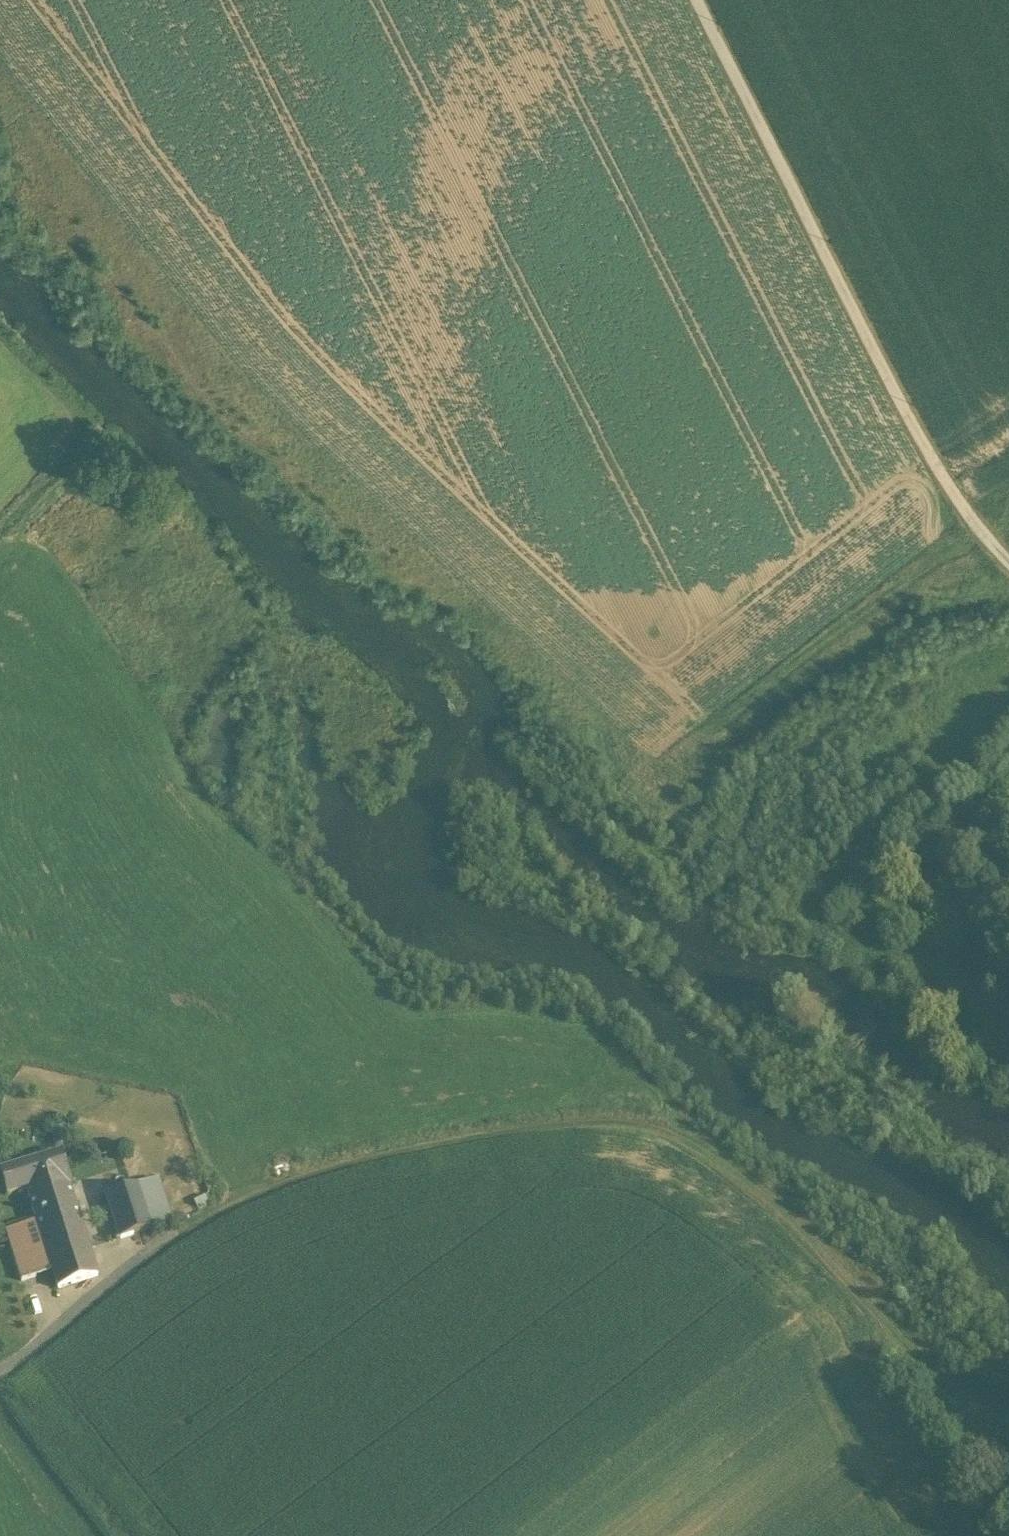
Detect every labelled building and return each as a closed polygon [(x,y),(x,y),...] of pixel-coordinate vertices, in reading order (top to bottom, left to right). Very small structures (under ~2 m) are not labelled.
[(61,1154),(0,1172),(7,1194),(26,1189),(34,1212),(74,1201),(70,1188),(71,1188),(61,1154)] [(157,1179),(139,1185),(148,1213),(165,1208),(157,1179)] [(139,1185),(105,1195),(119,1239),(153,1228),(148,1213),(139,1185)] [(74,1201),(34,1212),(37,1221),(52,1271),(58,1289),(98,1276),(74,1201)] [(165,1208),(148,1213),(153,1228),(170,1223),(165,1208)] [(37,1221),(6,1231),(21,1280),(52,1271),(37,1221)]
